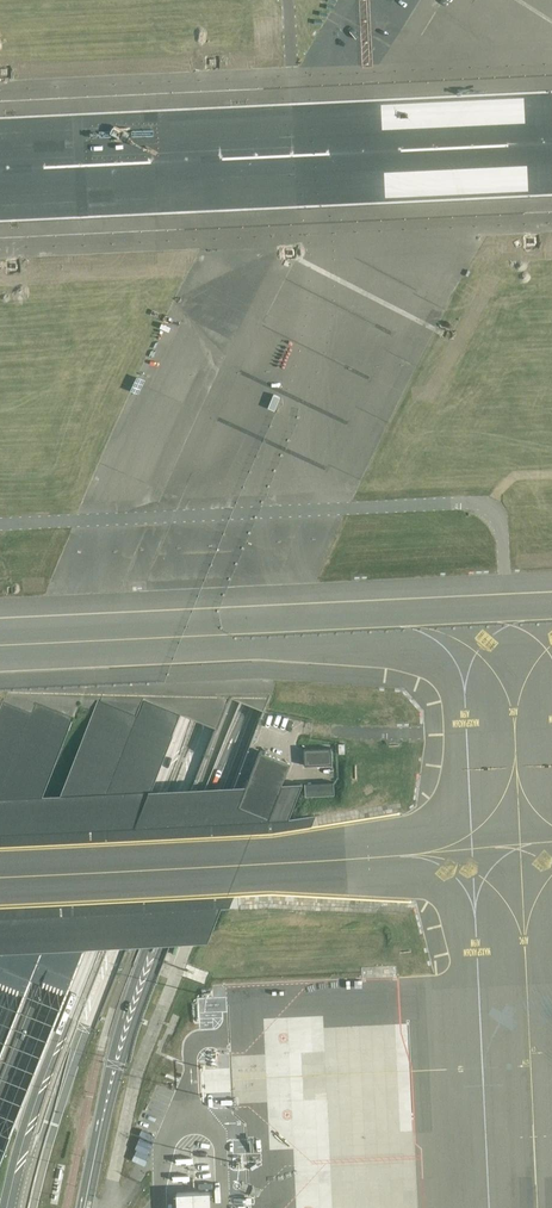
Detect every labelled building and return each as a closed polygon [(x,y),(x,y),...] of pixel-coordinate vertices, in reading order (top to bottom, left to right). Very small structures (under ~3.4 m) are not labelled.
[(330,750),(302,751),(303,768),(331,766),(331,765),(331,764),(330,750)] [(236,808),(267,820),(289,765),(258,753),(236,808)] [(217,1078),(219,1072),(205,1067),(203,1074),(217,1078)] [(177,1192),(177,1207),(211,1207),(211,1191),(177,1192)]
